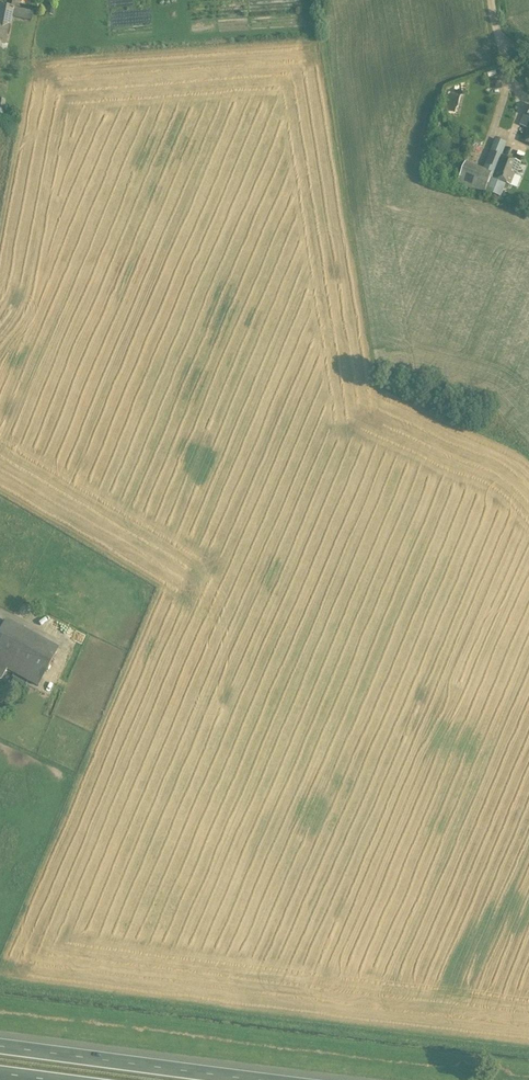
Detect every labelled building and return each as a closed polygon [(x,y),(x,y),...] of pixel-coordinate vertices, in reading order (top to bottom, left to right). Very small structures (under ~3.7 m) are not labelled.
[(11,26),(14,8),(0,5),(0,52),(1,44),(5,45),(9,26),(11,26)] [(442,131),(444,117),(437,115),(435,129),(442,131)] [(496,138),(484,169),(466,162),(457,184),(484,195),(486,191),(501,197),(506,184),(512,187),(521,163),(503,155),(507,143),(496,138)] [(474,140),(469,152),(478,155),(480,149),(477,148),(479,142),(474,140)] [(0,680),(6,670),(38,687),(59,648),(6,619),(0,630),(0,680)] [(25,684),(14,678),(9,686),(20,692),(25,684)]
